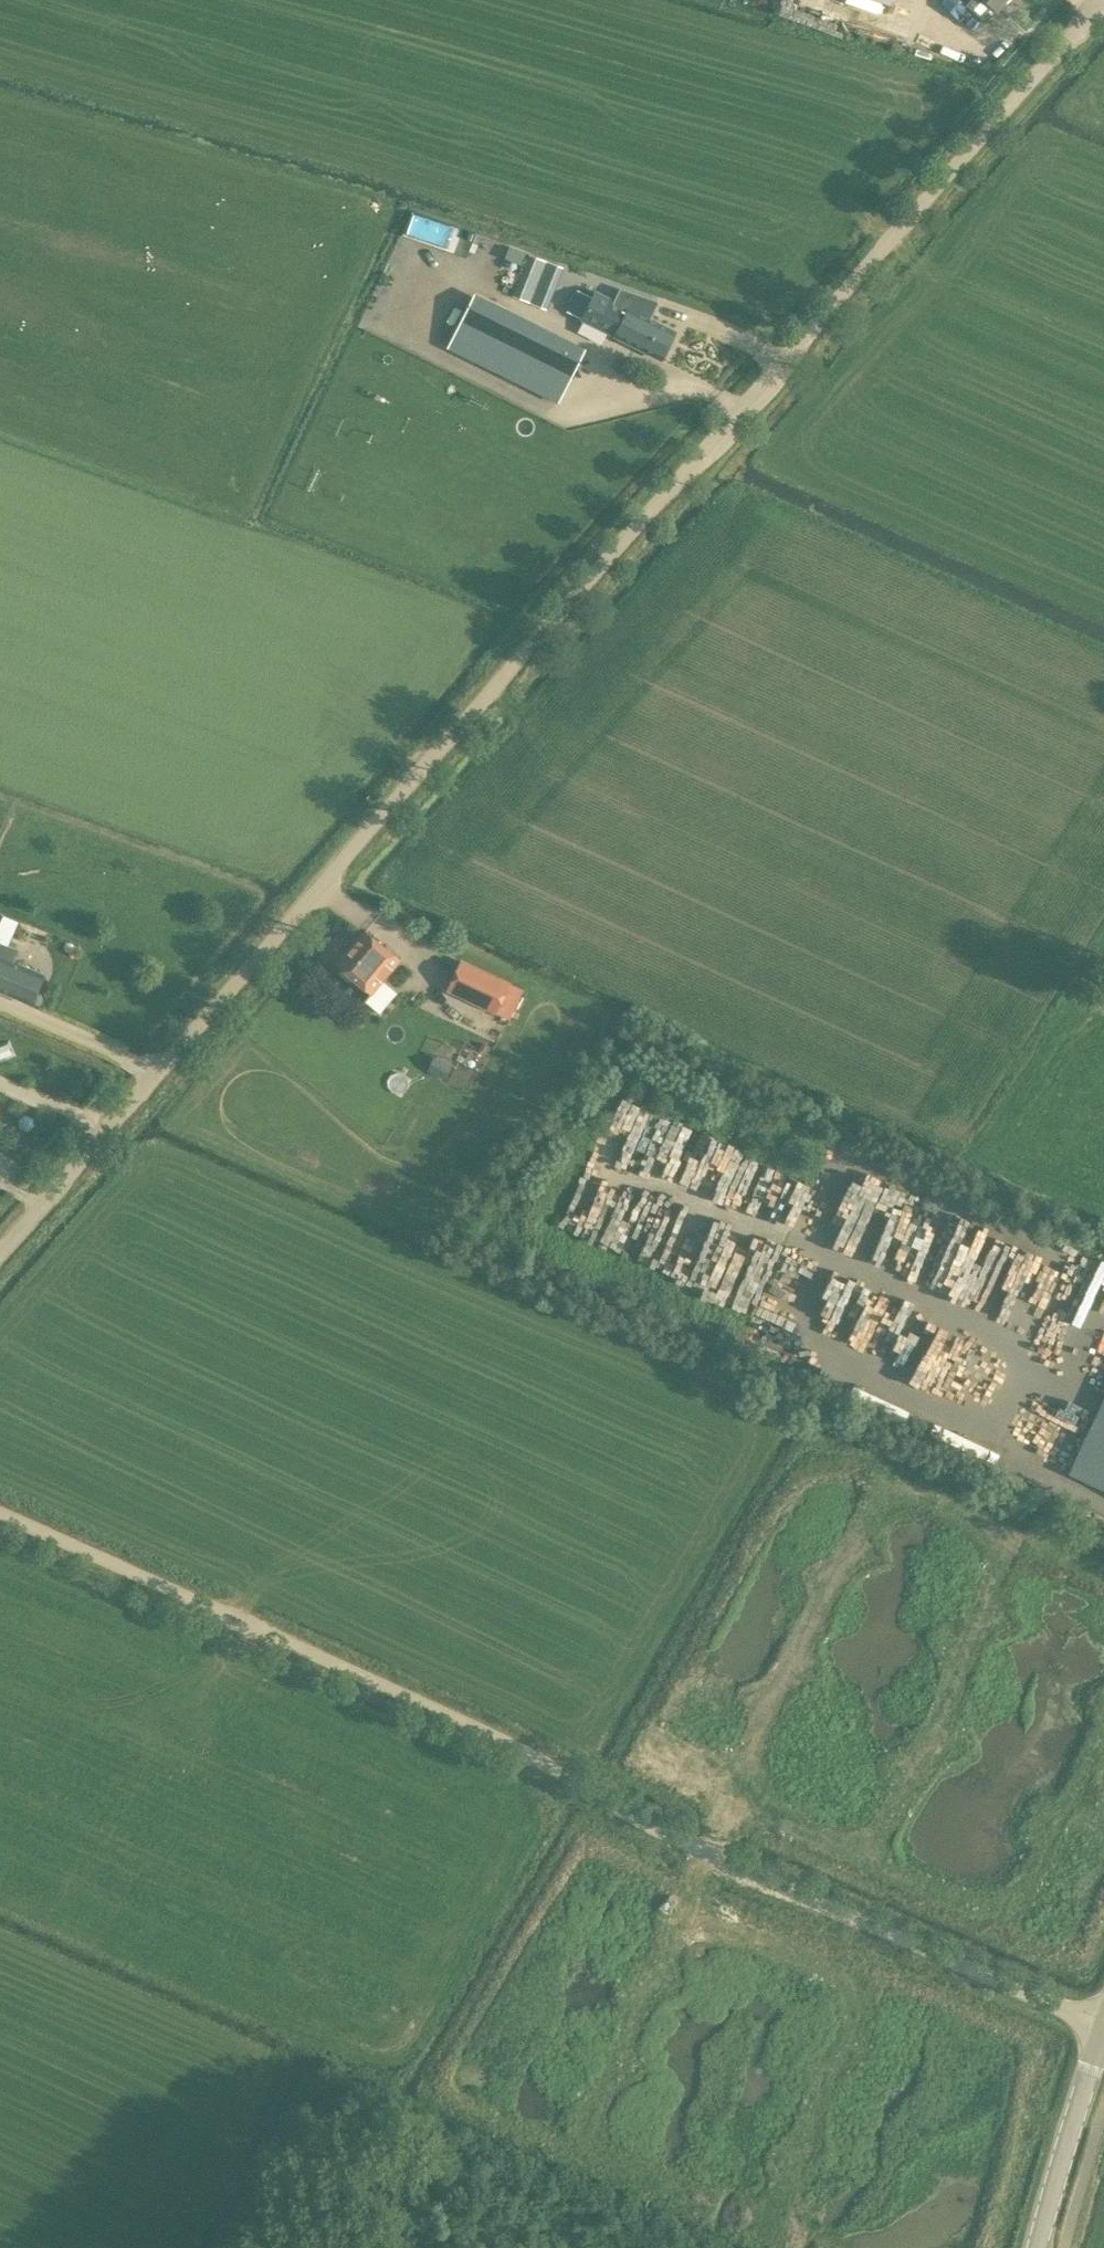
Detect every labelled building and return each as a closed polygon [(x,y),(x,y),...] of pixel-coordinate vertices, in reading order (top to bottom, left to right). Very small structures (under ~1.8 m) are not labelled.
[(801,16),(808,18),(815,0),(785,0),(782,9),(801,16)] [(821,5),(830,9),(833,0),(823,0),(821,5)] [(995,9),(1004,0),(985,0),(995,9)] [(997,62),(996,61),(989,55),(980,66),(987,71),(988,73),(997,62)] [(475,234),(467,231),(464,241),(471,244),(475,234)] [(536,280),(538,280),(529,304),(546,311),(562,268),(544,260),(542,265),(534,262),(529,277),(536,280)] [(577,290),(566,312),(580,318),(580,319),(613,336),(660,360),(674,332),(647,319),(655,302),(619,290),(614,301),(594,291),(591,296),(577,290)] [(507,311),(480,363),(508,377),(557,402),(584,350),(534,325),(507,311)] [(624,376),(629,365),(618,360),(613,371),(624,376)] [(364,930),(336,964),(371,994),(400,959),(364,930)] [(11,958),(14,949),(0,944),(0,991),(30,1003),(42,975),(10,961),(11,958)] [(496,1014),(511,982),(461,959),(446,990),(496,1014)] [(656,1179),(685,1188),(702,1126),(652,1113),(642,1150),(663,1156),(656,1179)] [(884,1352),(886,1283),(834,1281),(832,1357),(870,1358),(870,1351),(884,1352)] [(1103,1490),(1103,1393),(1067,1472),(1103,1490)]
